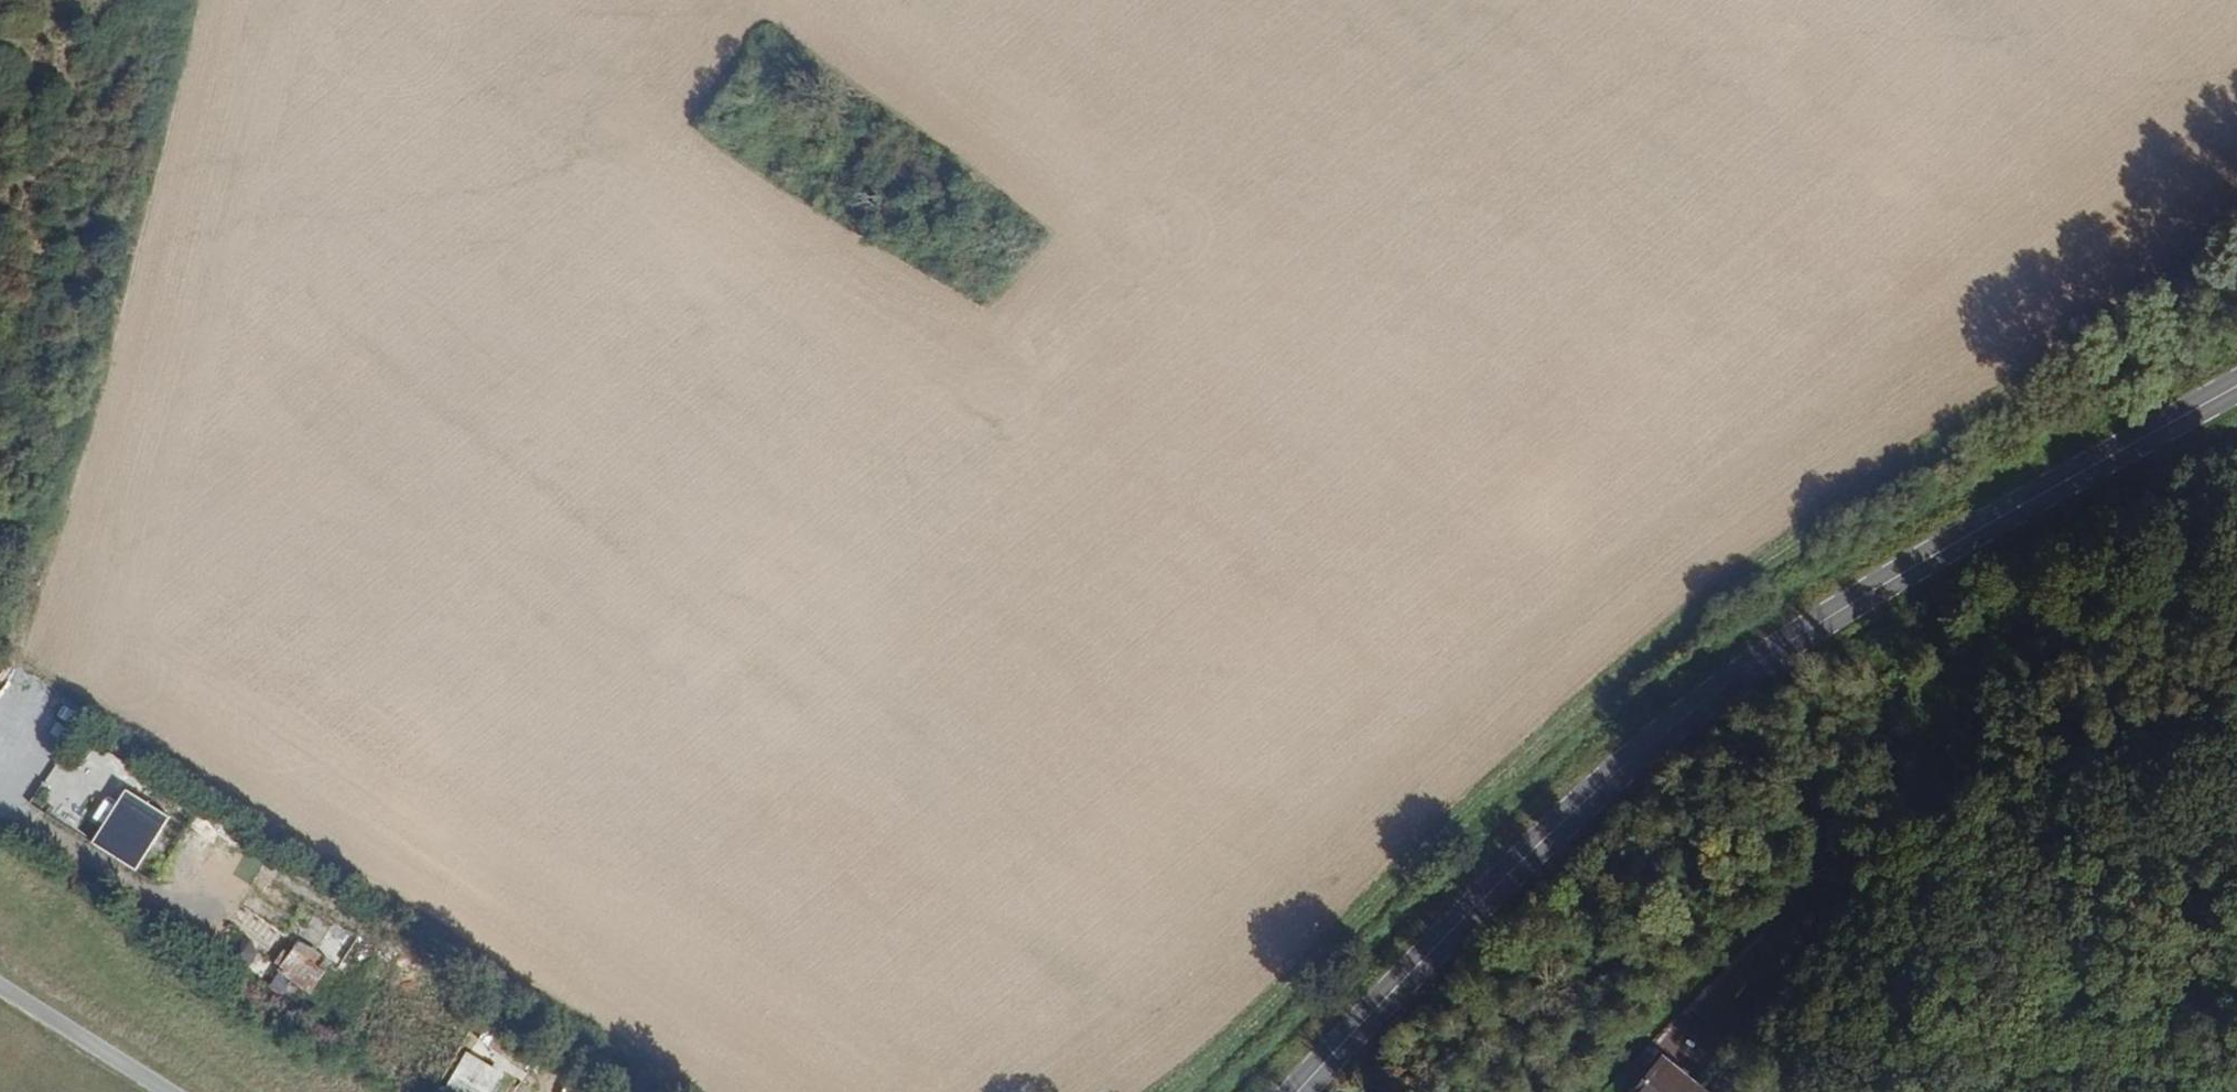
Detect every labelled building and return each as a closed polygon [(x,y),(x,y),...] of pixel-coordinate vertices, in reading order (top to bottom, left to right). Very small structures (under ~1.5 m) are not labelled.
[(61,816),(93,834),(108,805),(76,788),(61,816)] [(141,865),(170,815),(133,793),(104,843),(141,865)] [(317,991),(334,958),(297,938),(279,971),(317,991)] [(512,1061),(476,1040),(446,1090),(449,1091),(493,1091),(512,1061)] [(1660,1060),(1636,1091),(1703,1091),(1660,1060)]
